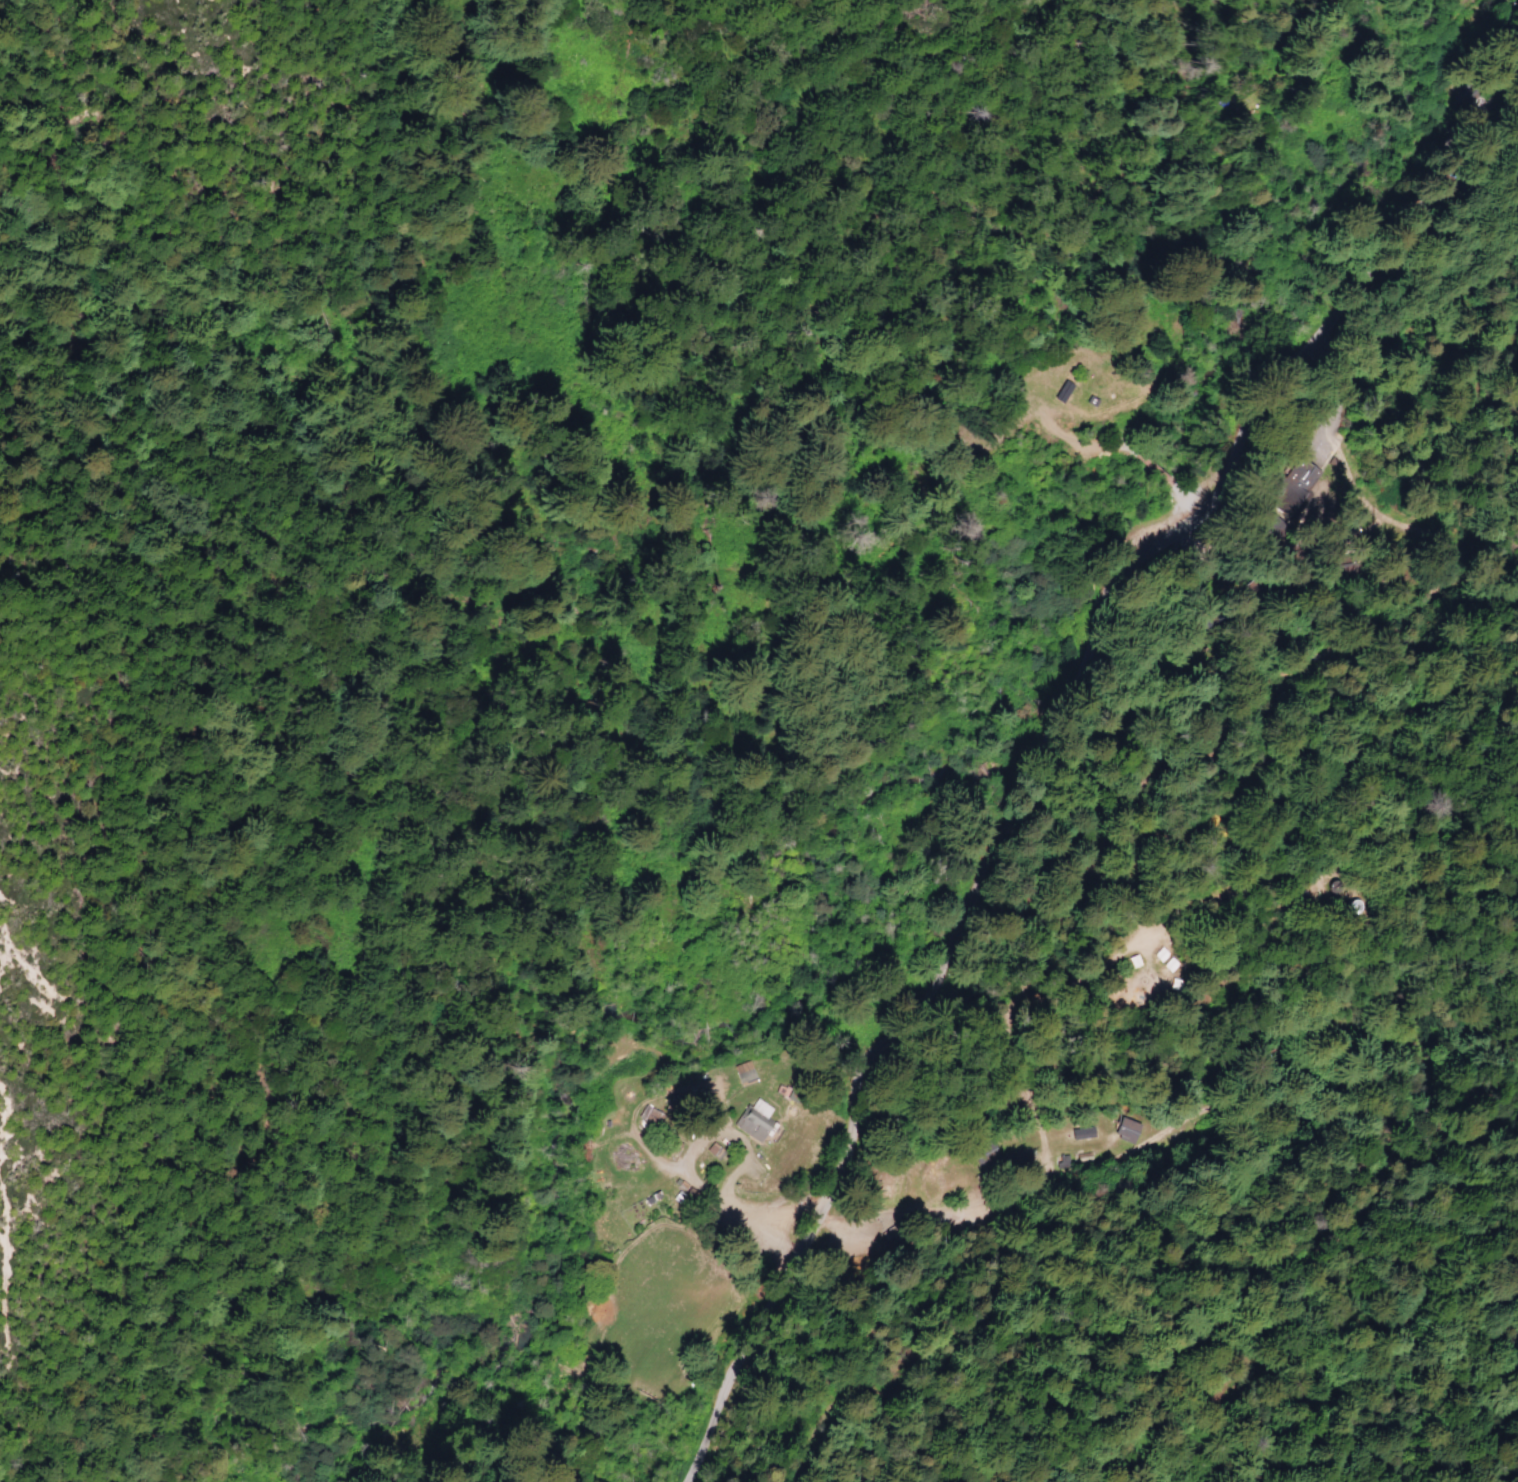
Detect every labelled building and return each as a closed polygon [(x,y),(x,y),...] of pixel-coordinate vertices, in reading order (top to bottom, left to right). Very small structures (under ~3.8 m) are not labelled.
[(1170,953),(1176,959),(1169,967),(1163,962),(1170,953)] [(1138,964),(1147,960),(1151,970),(1142,974),(1138,964)] [(1173,972),(1179,963),(1186,967),(1180,976),(1173,972)] [(733,1065),(736,1081),(752,1078),(749,1062),(733,1065)] [(740,1071),(750,1093),(765,1086),(755,1064),(740,1071)] [(784,1129),(771,1151),(739,1132),(753,1108),(759,1112),(764,1102),(778,1111),(771,1122),(784,1129)] [(1120,1117),(1141,1127),(1133,1143),(1112,1133),(1120,1117)]
